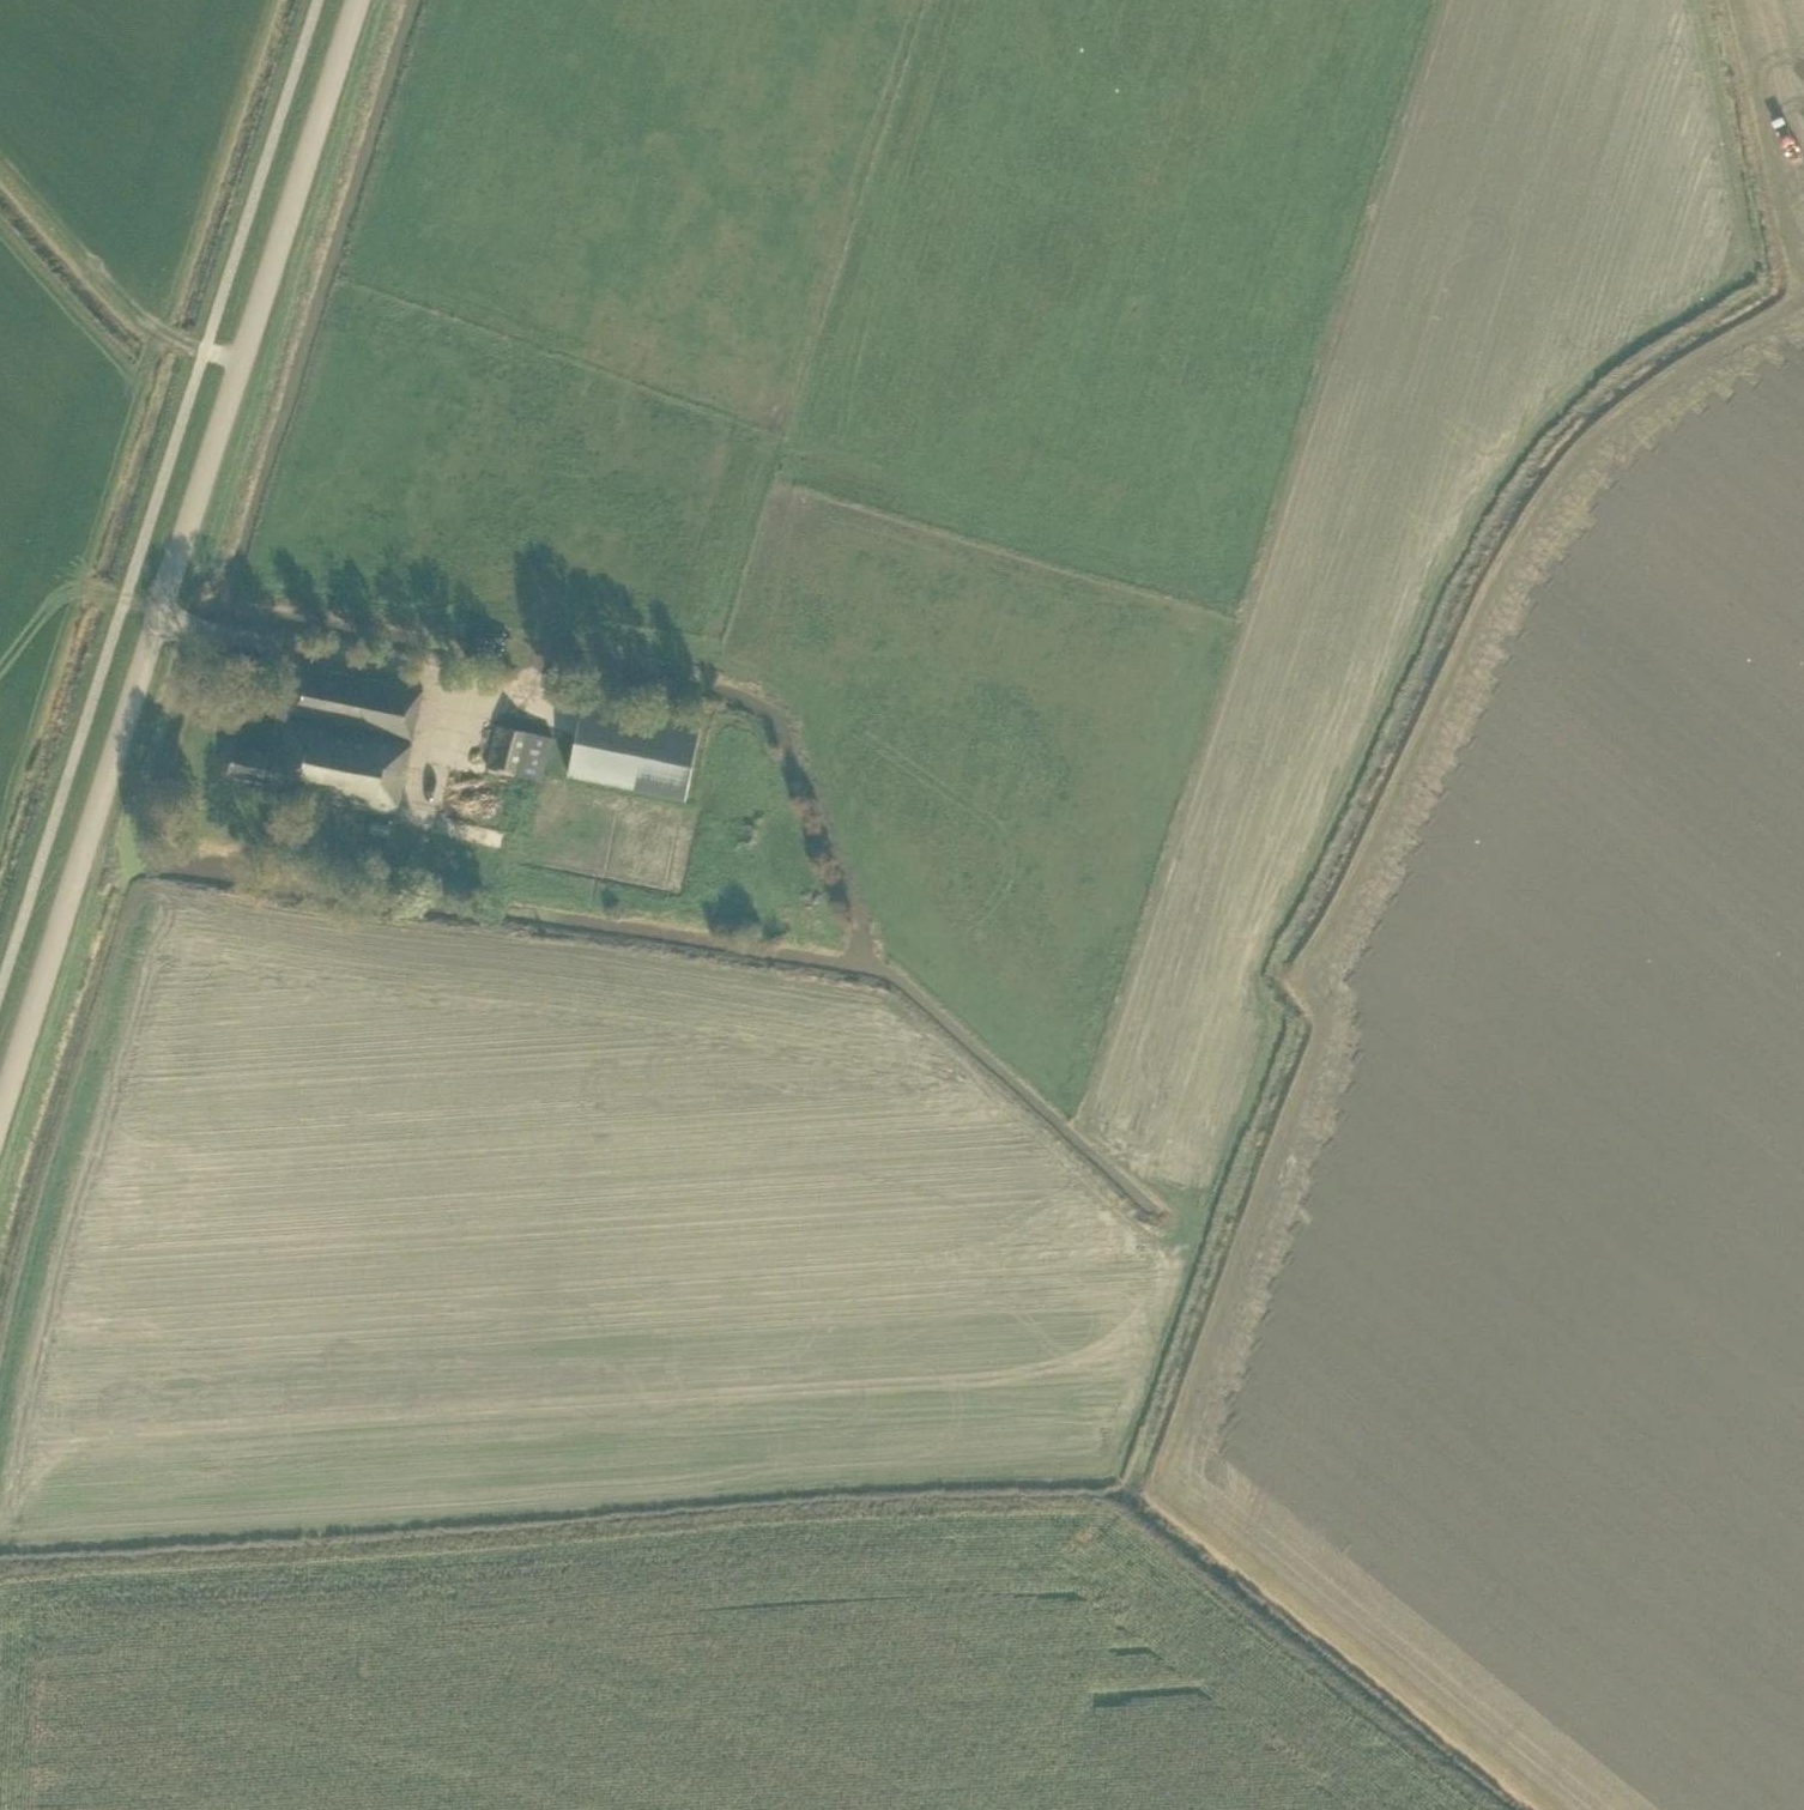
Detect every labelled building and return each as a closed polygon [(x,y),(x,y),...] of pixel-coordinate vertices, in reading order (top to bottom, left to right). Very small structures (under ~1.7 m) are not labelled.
[(297,791),(394,813),(422,689),(297,661),(277,753),(236,744),(230,770),(298,785),(297,791)] [(584,702),(569,773),(687,798),(701,726),(584,702)] [(488,766),(542,779),(552,738),(498,725),(488,766)]
